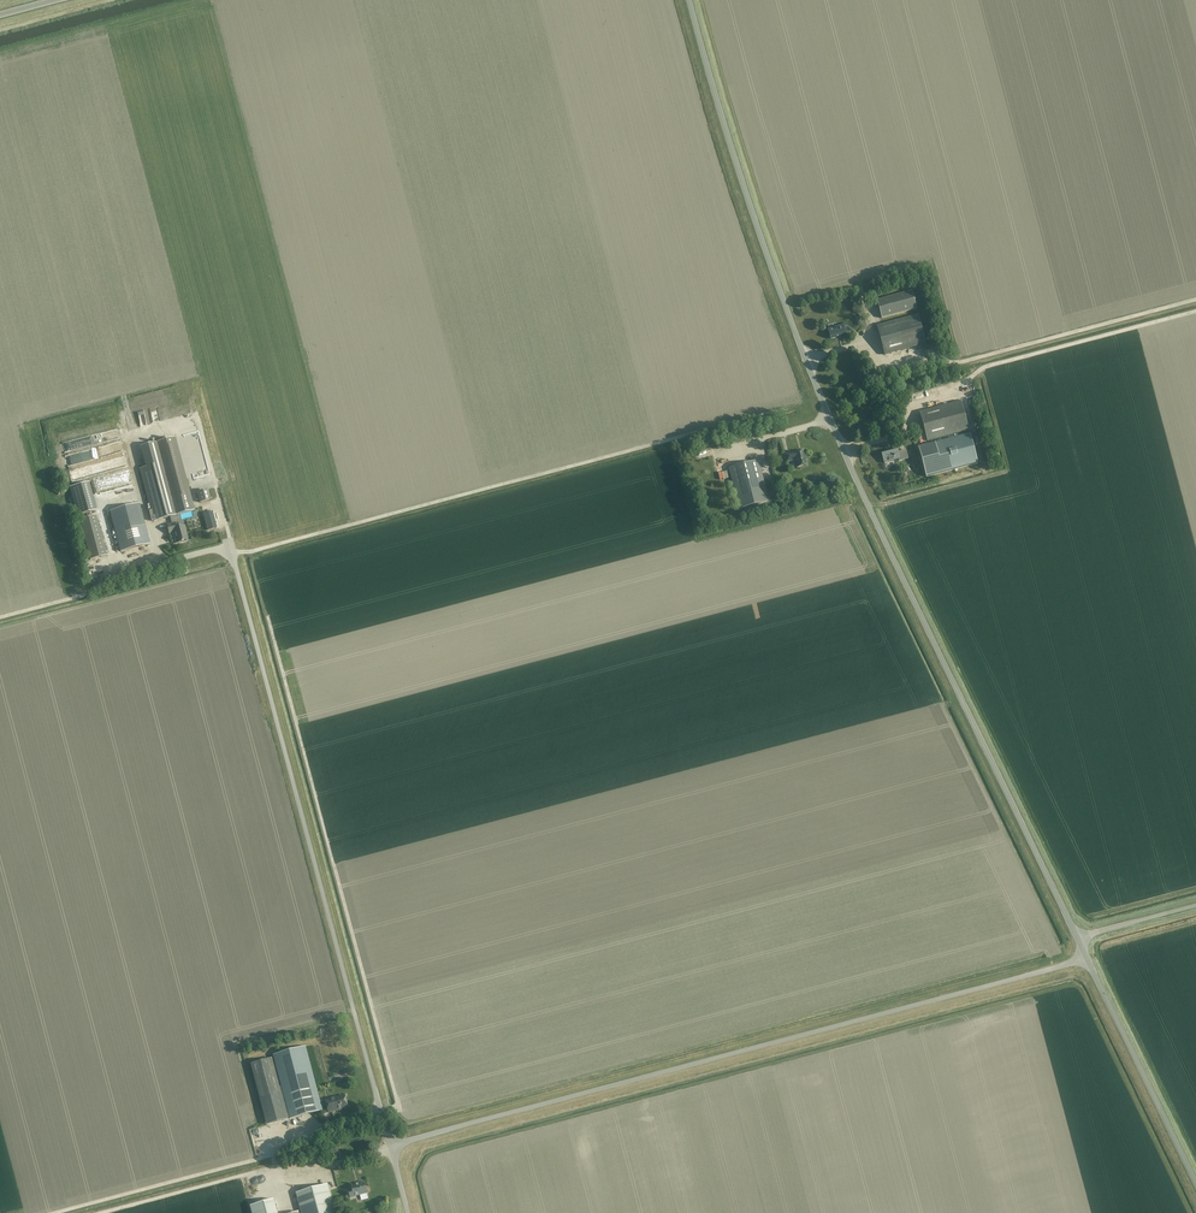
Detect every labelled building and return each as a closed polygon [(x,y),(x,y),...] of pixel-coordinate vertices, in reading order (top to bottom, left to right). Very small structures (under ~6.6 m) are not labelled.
[(882,318),(917,309),(912,291),(877,301),(882,318)] [(805,310),(812,308),(810,301),(803,304),(805,310)] [(925,344),(918,315),(878,326),(885,354),(925,344)] [(843,325),(829,329),(831,338),(846,335),(843,325)] [(960,402),(921,412),(928,441),(968,430),(960,402)] [(926,477),(943,473),(978,463),(970,434),(919,448),(926,477)] [(174,438),(146,445),(152,466),(140,469),(151,510),(149,511),(152,521),(153,520),(154,521),(170,517),(175,515),(193,511),(174,438)] [(897,449),(882,453),(885,463),(899,459),(899,460),(908,458),(906,450),(898,452),(897,449)] [(799,452),(799,451),(794,452),(794,453),(785,456),(787,462),(795,460),(797,467),(807,465),(806,460),(808,459),(805,450),(799,452)] [(769,502),(758,461),(730,469),(741,510),(769,502)] [(95,511),(87,483),(71,487),(78,515),(95,511)] [(110,512),(121,552),(149,544),(139,504),(110,512)] [(107,555),(96,515),(80,520),(90,560),(107,555)] [(174,532),(177,542),(181,541),(181,542),(187,540),(185,533),(186,532),(184,525),(176,528),(175,523),(175,522),(176,521),(175,515),(170,517),(172,524),(167,525),(169,534),(174,532)] [(322,1110),(322,1109),(320,1101),(306,1047),(274,1055),(282,1086),(280,1087),(272,1058),(251,1064),(267,1124),(289,1118),(288,1118),(291,1117),(291,1118),(322,1110)] [(330,1099),(320,1101),(322,1109),(331,1107),(332,1111),(339,1110),(339,1109),(348,1106),(345,1096),(336,1098),(336,1097),(330,1098),(330,1099)] [(368,1193),(365,1182),(359,1183),(357,1184),(357,1183),(351,1185),(352,1187),(348,1188),(351,1198),(355,1197),(355,1196),(368,1193)] [(328,1184),(297,1193),(302,1212),(336,1212),(328,1184)] [(274,1199),(251,1206),(253,1212),(278,1212),(274,1199)]
